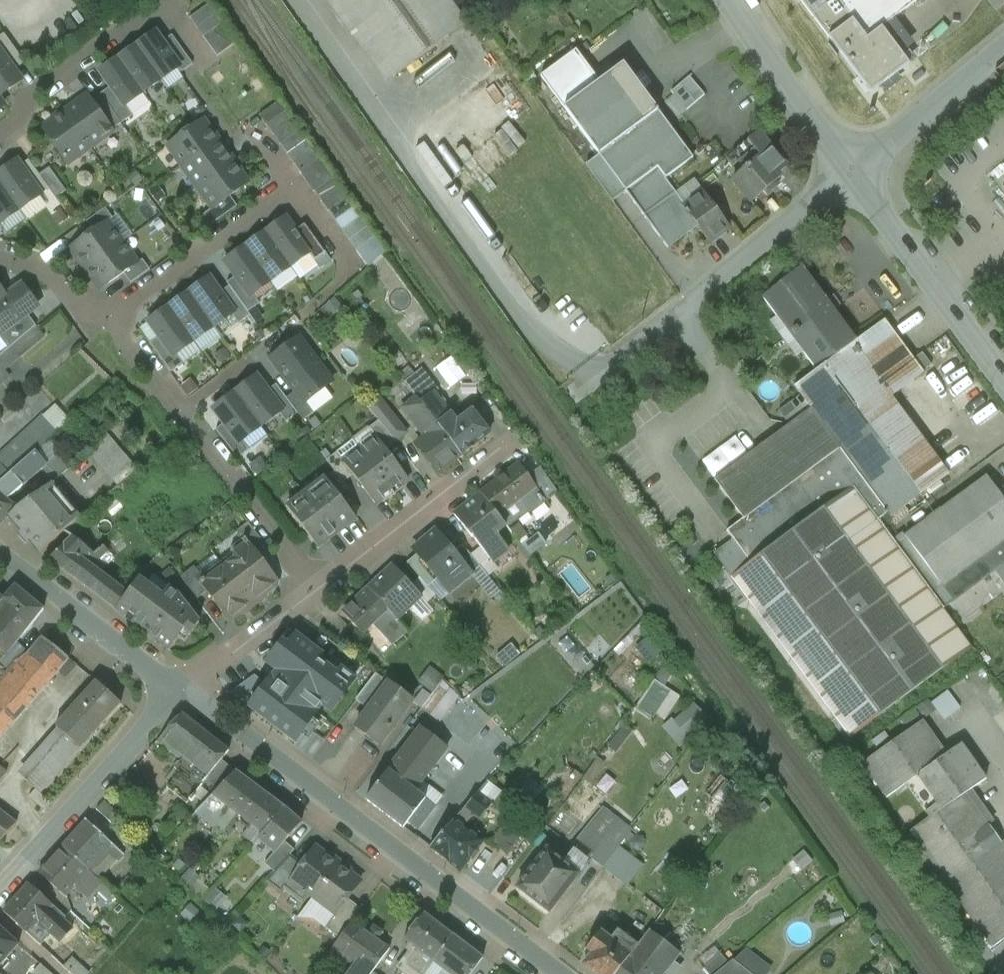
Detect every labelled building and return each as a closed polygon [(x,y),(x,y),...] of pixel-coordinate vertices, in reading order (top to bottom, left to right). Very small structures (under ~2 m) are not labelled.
[(448,0),(332,0),(325,5),(346,34),(355,27),(391,75),(464,22),(448,0)] [(871,89),(911,59),(884,23),(916,0),(803,0),(871,89)] [(196,28),(215,15),(208,5),(189,19),(196,28)] [(215,15),(196,28),(203,38),(222,25),(215,15)] [(222,25),(203,38),(217,58),(236,44),(222,24),(222,25)] [(162,43),(155,33),(137,47),(161,81),(179,68),(180,67),(162,43)] [(4,34),(0,37),(0,53),(13,72),(25,64),(4,34)] [(193,65),(172,36),(162,43),(180,67),(179,68),(182,73),(193,65)] [(161,81),(137,47),(119,60),(143,94),(161,81)] [(576,51),(540,77),(564,109),(599,82),(576,51)] [(20,82),(13,72),(0,53),(0,96),(20,82)] [(119,60),(100,73),(111,88),(124,107),(125,106),(143,94),(119,60)] [(599,82),(564,109),(599,156),(658,112),(642,90),(650,84),(643,74),(635,80),(623,65),(599,82)] [(704,95),(689,77),(671,93),(686,111),(704,95)] [(124,107),(111,88),(101,95),(122,124),(133,116),(125,106),(124,107)] [(676,120),(686,111),(671,93),(660,101),(676,120)] [(122,124),(101,95),(91,102),(112,131),(122,124)] [(91,102),(87,96),(64,113),(90,148),(113,132),(112,131),(91,102)] [(266,126),(285,112),(278,102),(259,116),(266,126)] [(273,136),(292,122),(285,112),(266,126),(273,136)] [(658,112),(599,156),(625,191),(647,221),(678,198),(657,169),(665,179),(693,159),(658,112)] [(90,148),(64,113),(42,129),(67,165),(90,148)] [(203,121),(167,146),(182,168),(218,142),(203,121)] [(280,146),(299,132),(292,122),(273,136),(280,146)] [(287,155),(306,142),(299,132),(280,146),(287,155)] [(757,133),(747,142),(753,149),(763,140),(757,133)] [(753,149),(737,164),(743,170),(732,180),(751,201),(778,176),(776,174),(786,165),(763,140),(753,149)] [(218,142),(182,168),(198,189),(233,163),(218,142)] [(287,155),(294,165),(313,151),(306,142),(287,155)] [(301,175),(320,161),(313,151),(294,165),(301,175)] [(625,191),(599,156),(586,166),(612,201),(625,191)] [(39,176),(28,161),(19,168),(39,197),(49,190),(39,176)] [(333,179),(320,161),(301,175),(313,193),(314,192),(333,179)] [(15,163),(0,173),(0,185),(19,211),(39,197),(19,168),(15,163)] [(233,163),(198,189),(212,209),(213,210),(230,197),(248,184),(233,163)] [(49,168),(39,176),(49,190),(56,199),(66,192),(49,168)] [(333,179),(314,192),(321,202),(340,189),(333,179)] [(19,211),(0,185),(0,225),(19,211)] [(340,189),(321,202),(328,212),(347,198),(340,189)] [(730,228),(703,192),(684,206),(683,207),(697,227),(710,243),(730,228)] [(48,209),(39,197),(19,211),(28,224),(48,209)] [(230,197),(213,210),(212,209),(200,218),(208,228),(237,207),(230,197)] [(347,198),(328,212),(335,222),(335,221),(352,209),(354,208),(347,199),(347,198)] [(678,198),(647,221),(668,249),(697,227),(683,207),(684,206),(678,198)] [(105,208),(86,222),(93,232),(107,222),(112,219),(105,208)] [(352,209),(335,221),(342,231),(359,219),(352,209)] [(112,219),(107,222),(122,243),(135,234),(120,213),(112,219)] [(342,231),(349,241),(367,227),(361,218),(359,219),(342,231)] [(294,231),(286,219),(266,233),(290,267),(309,254),(310,253),(294,231)] [(93,232),(71,247),(78,257),(77,258),(85,270),(122,243),(107,222),(93,232)] [(326,254),(304,224),(294,231),(310,253),(309,254),(314,262),(326,254)] [(367,227),(349,241),(356,251),(374,237),(368,228),(367,227)] [(266,233),(246,248),(270,282),(290,267),(266,233)] [(374,237),(356,251),(368,268),(386,253),(374,237)] [(122,243),(85,270),(93,281),(95,280),(102,290),(124,274),(138,264),(137,264),(122,243)] [(270,282),(246,248),(226,262),(236,277),(250,296),(252,295),(270,282)] [(138,264),(124,274),(131,284),(149,270),(142,260),(137,264),(138,264)] [(825,302),(800,268),(762,296),(763,297),(768,294),(795,331),(790,334),(791,335),(796,332),(820,365),(816,369),(817,370),(855,342),(832,311),(841,305),(833,296),(825,302)] [(250,296),(236,277),(227,284),(229,287),(248,313),(259,304),(252,295),(250,296)] [(209,279),(189,294),(213,328),(231,315),(233,313),(219,294),(209,279)] [(5,298),(6,299),(0,303),(0,328),(2,331),(3,332),(27,314),(37,307),(22,286),(5,298)] [(248,313),(229,287),(219,294),(233,313),(231,315),(238,325),(250,316),(248,313)] [(189,294),(169,308),(193,342),(213,328),(189,294)] [(193,342),(169,308),(149,322),(160,337),(174,356),(176,355),(193,342)] [(411,333),(428,326),(421,311),(404,318),(411,333)] [(3,332),(2,331),(0,333),(0,339),(8,350),(12,347),(35,327),(36,327),(27,314),(3,332)] [(817,370),(794,387),(800,395),(811,409),(840,449),(888,513),(891,517),(949,474),(892,397),(924,373),(884,320),(855,342),(817,370)] [(141,328),(151,343),(160,337),(149,322),(141,328)] [(35,327),(12,347),(20,356),(43,337),(35,327)] [(174,356),(160,337),(151,343),(150,344),(171,373),(183,365),(176,355),(174,356)] [(332,383),(298,339),(271,359),(296,392),(305,404),(306,403),(332,383)] [(931,365),(922,353),(914,359),(923,372),(931,365)] [(8,377),(0,368),(0,384),(8,377)] [(266,393),(255,378),(235,393),(260,427),(279,413),(280,412),(266,393)] [(430,380),(413,394),(416,398),(421,404),(434,394),(435,394),(438,391),(430,380)] [(286,399),(276,385),(266,393),(280,412),(279,413),(286,423),(297,414),(286,399)] [(296,392),(286,399),(297,414),(303,421),(313,413),(306,403),(305,404),(296,392)] [(260,427),(235,393),(215,409),(225,423),(240,442),(242,441),(260,427)] [(490,434),(472,411),(457,423),(435,394),(434,394),(421,404),(439,426),(440,427),(461,456),(490,434)] [(773,415),(784,429),(811,409),(800,395),(773,415)] [(440,427),(439,426),(421,404),(416,398),(402,409),(425,438),(416,446),(437,474),(461,456),(440,427)] [(384,407),(373,402),(367,407),(378,422),(378,421),(381,425),(392,416),(384,407)] [(43,417),(57,432),(70,420),(55,405),(43,417)] [(784,429),(715,480),(743,519),(744,520),(840,449),(811,409),(784,429)] [(392,416),(381,425),(396,443),(407,435),(392,416)] [(13,444),(28,458),(43,444),(47,440),(57,432),(43,417),(13,444)] [(381,425),(378,421),(378,422),(368,429),(375,439),(376,438),(386,451),(396,443),(381,425)] [(240,442),(225,423),(216,430),(237,459),(249,450),(242,441),(240,442)] [(368,429),(353,441),(360,450),(375,439),(368,429)] [(107,434),(88,452),(97,462),(116,445),(107,434)] [(360,450),(360,451),(394,495),(404,487),(402,484),(408,480),(386,451),(376,438),(360,450)] [(43,444),(55,457),(59,453),(47,440),(43,444)] [(353,441),(337,453),(344,463),(360,451),(360,450),(353,441)] [(0,483),(0,495),(6,500),(44,466),(55,457),(43,444),(28,458),(11,473),(1,482),(0,483)] [(0,456),(0,462),(11,473),(28,458),(13,444),(0,456)] [(97,462),(100,466),(120,449),(116,445),(97,462)] [(120,449),(100,466),(117,486),(137,469),(120,449)] [(840,449),(744,520),(743,519),(727,531),(741,551),(733,557),(734,558),(723,566),(731,577),(854,487),(878,520),(888,513),(840,449)] [(394,495),(360,451),(344,463),(343,463),(353,476),(375,505),(381,500),(383,503),(394,495)] [(71,467),(59,453),(55,457),(44,466),(56,480),(71,467)] [(344,463),(337,453),(326,461),(334,472),(343,483),(344,483),(353,476),(343,463),(344,463)] [(11,473),(0,462),(0,481),(1,482),(11,473)] [(518,464),(479,492),(481,495),(496,514),(518,499),(525,508),(541,496),(526,475),(518,464)] [(557,491),(539,466),(526,475),(541,496),(544,500),(557,491)] [(343,483),(334,472),(325,479),(325,480),(325,479),(340,498),(350,490),(344,483),(343,483)] [(905,537),(942,587),(1003,539),(1003,500),(987,476),(905,537)] [(325,480),(287,509),(317,548),(356,519),(340,498),(325,479),(325,480)] [(50,485),(16,509),(9,516),(22,532),(19,535),(27,543),(30,541),(39,553),(79,519),(50,485)] [(731,577),(731,578),(850,739),(973,648),(944,609),(895,544),(878,520),(854,487),(731,577)] [(9,516),(16,509),(6,500),(0,495),(0,525),(9,516)] [(496,514),(481,495),(454,516),(470,538),(471,537),(479,549),(490,563),(491,562),(508,550),(496,534),(506,527),(496,514)] [(265,545),(248,523),(237,531),(237,537),(242,543),(246,540),(255,553),(265,545)] [(453,554),(435,533),(413,552),(437,580),(448,594),(470,576),(471,575),(453,554)] [(94,554),(73,537),(49,560),(116,610),(128,594),(91,567),(108,552),(103,546),(94,554)] [(942,587),(905,537),(895,544),(944,609),(953,602),(942,587)] [(942,587),(953,602),(980,582),(986,590),(1002,579),(996,570),(1003,564),(1003,539),(942,587)] [(242,543),(232,550),(231,554),(234,559),(224,567),(254,607),(260,602),(259,601),(264,597),(262,594),(275,585),(275,579),(255,553),(246,540),(242,543)] [(480,568),(462,546),(453,554),(471,575),(480,568)] [(490,563),(479,549),(471,556),(487,577),(488,577),(497,570),(491,562),(490,563)] [(160,552),(139,580),(161,597),(168,588),(177,595),(187,608),(195,597),(180,577),(160,552)] [(437,580),(416,556),(406,565),(419,579),(427,588),(437,580)] [(996,570),(1002,579),(1003,582),(1003,564),(996,570)] [(194,567),(180,577),(195,597),(197,600),(207,592),(201,585),(205,581),(194,567)] [(205,581),(201,585),(207,592),(228,620),(245,607),(248,611),(254,607),(224,567),(205,581)] [(410,587),(392,568),(368,591),(388,612),(398,622),(421,599),(410,587)] [(471,575),(470,576),(481,588),(489,580),(486,578),(487,577),(480,568),(471,575)] [(427,588),(419,579),(410,587),(421,599),(427,605),(435,597),(427,588)] [(161,597),(139,580),(128,595),(128,594),(116,610),(169,651),(185,630),(191,634),(199,624),(187,608),(177,595),(168,588),(161,597)] [(0,602),(0,648),(8,654),(19,641),(28,631),(44,610),(15,586),(3,599),(0,602)] [(368,591),(342,615),(363,637),(364,636),(363,635),(374,626),(388,612),(368,591)] [(388,612),(374,626),(394,646),(408,633),(398,622),(388,612)] [(27,655),(12,666),(9,669),(0,680),(0,736),(15,722),(69,659),(41,637),(27,655)] [(359,690),(291,637),(262,673),(272,681),(247,714),(296,751),(322,719),(331,726),(359,690)] [(8,654),(1,662),(9,669),(12,666),(27,648),(19,641),(8,654)] [(376,676),(356,701),(370,711),(370,712),(389,686),(390,685),(376,675),(376,676)] [(96,681),(55,726),(65,736),(80,749),(121,704),(96,681)] [(389,686),(370,712),(370,711),(356,730),(380,747),(412,702),(390,685),(389,686)] [(439,686),(421,709),(430,716),(448,693),(439,686)] [(934,701),(945,718),(961,707),(950,690),(934,701)] [(431,696),(423,691),(414,703),(421,709),(431,696)] [(691,701),(663,728),(683,747),(710,720),(691,701)] [(229,751),(182,714),(156,742),(182,761),(187,764),(206,780),(221,761),(229,751)] [(946,755),(923,721),(862,764),(886,798),(906,785),(905,784),(946,755)] [(420,731),(388,772),(414,792),(447,751),(420,731)] [(65,736),(25,781),(35,790),(40,794),(80,749),(65,736)] [(946,755),(905,784),(906,785),(929,818),(963,795),(975,787),(986,779),(961,745),(946,755)] [(206,780),(187,764),(182,761),(181,762),(180,762),(181,767),(183,769),(170,784),(192,802),(195,797),(194,796),(206,780)] [(235,772),(221,761),(206,780),(217,790),(235,772)] [(217,790),(195,813),(221,834),(236,814),(235,813),(255,787),(235,772),(217,790)] [(414,792),(388,772),(366,802),(403,830),(417,811),(425,801),(414,792)] [(720,776),(708,793),(725,805),(737,787),(720,776)] [(285,809),(255,787),(235,813),(236,814),(262,833),(263,834),(285,809)] [(985,828),(989,825),(998,819),(975,787),(963,795),(985,828)] [(40,794),(35,790),(29,797),(44,811),(50,803),(40,794)] [(492,805),(478,794),(454,821),(461,827),(465,825),(473,814),(480,820),(492,805)] [(989,825),(985,828),(963,795),(929,818),(910,832),(992,948),(1003,939),(1003,854),(998,845),(1001,843),(989,825)] [(122,817),(104,801),(96,810),(114,826),(122,817)] [(285,809),(263,834),(262,833),(258,839),(274,853),(275,854),(285,842),(301,823),(285,809)] [(417,811),(403,830),(412,837),(427,818),(417,811)] [(16,824),(0,812),(0,842),(16,824)] [(633,832),(608,813),(593,833),(617,852),(619,850),(633,832)] [(95,829),(86,820),(62,847),(89,871),(95,864),(112,845),(95,829)] [(112,845),(124,855),(133,845),(104,820),(95,829),(112,845)] [(461,827),(454,821),(430,849),(459,872),(482,843),(461,827)] [(593,833),(589,831),(573,852),(588,863),(590,860),(604,870),(617,852),(593,833)] [(285,842),(275,854),(274,853),(264,864),(274,872),(289,856),(294,851),(285,842)] [(112,845),(95,864),(107,873),(124,855),(112,845)] [(89,871),(62,847),(38,873),(65,897),(75,886),(88,899),(94,893),(102,883),(89,871)] [(302,865),(290,880),(291,881),(285,889),(303,903),(310,895),(313,897),(341,861),(329,853),(327,853),(325,855),(315,848),(302,865)] [(619,850),(617,852),(604,870),(627,888),(643,868),(619,850)] [(564,864),(546,851),(517,889),(550,914),(579,876),(579,875),(564,864)] [(573,852),(564,864),(579,875),(588,863),(573,852)] [(274,872),(265,882),(281,894),(285,889),(291,881),(290,880),(302,865),(289,856),(274,872)] [(341,861),(313,897),(335,914),(336,914),(347,899),(361,882),(350,874),(352,872),(352,870),(341,861)] [(115,896),(102,883),(94,893),(107,905),(115,896)] [(51,904),(28,884),(3,912),(26,933),(51,904)] [(347,899),(336,914),(335,914),(325,928),(339,938),(352,922),(361,909),(347,899)] [(51,904),(26,933),(40,945),(51,934),(63,920),(66,917),(51,904)] [(452,936),(423,914),(404,940),(412,946),(433,962),(452,936)] [(72,929),(63,920),(51,934),(60,942),(72,929)] [(352,922),(339,938),(332,948),(357,965),(351,973),(372,973),(390,949),(377,940),(383,933),(374,926),(369,934),(352,922)] [(19,945),(15,942),(6,933),(6,934),(0,928),(0,967),(19,945)] [(610,940),(600,932),(588,949),(594,953),(585,965),(596,973),(618,973),(633,955),(639,946),(618,930),(610,940)] [(633,955),(647,965),(659,973),(667,973),(681,955),(650,931),(639,946),(633,955)] [(452,936),(433,962),(443,970),(449,973),(471,973),(482,959),(452,936)] [(398,966),(409,973),(424,973),(433,962),(412,946),(398,966)] [(618,973),(640,973),(647,965),(633,955),(618,973)] [(704,969),(708,973),(717,973),(729,964),(721,955),(704,969)] [(72,959),(64,968),(70,973),(88,973),(72,959)] [(733,961),(729,964),(717,973),(750,973),(733,961)] [(41,965),(34,973),(36,973),(51,973),(41,965)] [(647,965),(640,973),(659,973),(647,965)]
